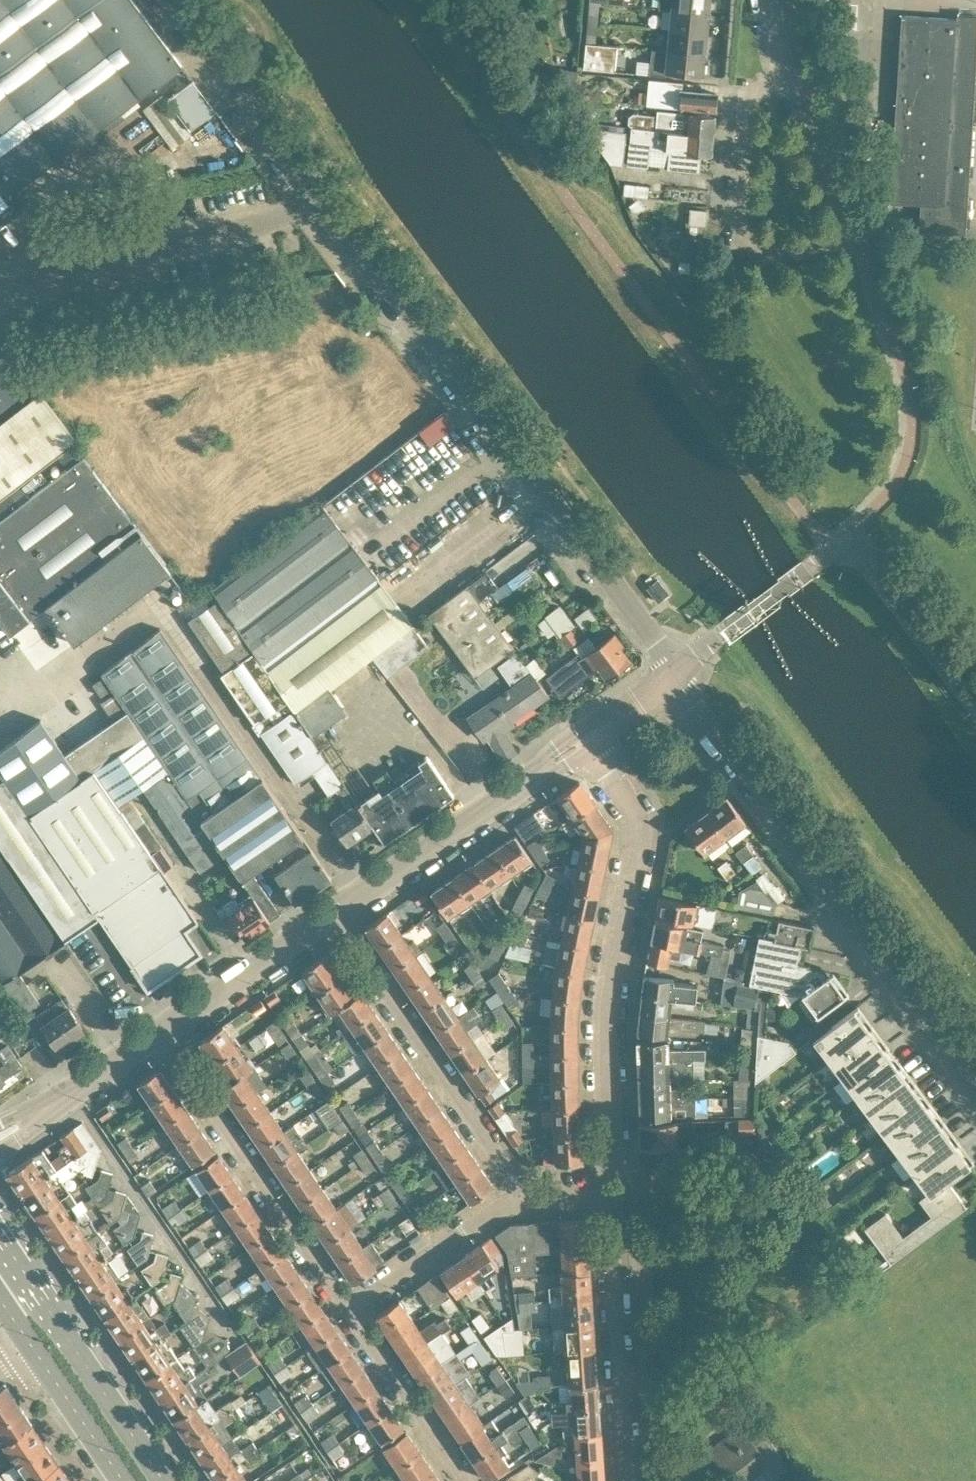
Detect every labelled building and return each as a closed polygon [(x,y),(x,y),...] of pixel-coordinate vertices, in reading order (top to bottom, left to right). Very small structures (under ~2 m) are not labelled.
[(10,214),(25,202),(14,187),(87,133),(93,141),(125,117),(119,109),(181,64),(133,0),(0,0),(0,221),(10,214)] [(671,7),(709,10),(710,0),(659,0),(659,6),(671,7)] [(609,2),(589,1),(587,23),(598,23),(600,2),(609,3),(609,2)] [(706,32),(709,10),(671,7),(669,29),(706,32)] [(895,120),(972,125),(972,124),(962,123),(965,75),(975,76),(975,59),(975,15),(957,14),(956,14),(956,18),(901,15),(895,120)] [(598,23),(587,23),(585,43),(617,46),(617,45),(596,44),(598,23)] [(669,29),(667,50),(704,53),(706,32),(669,29)] [(617,46),(585,43),(583,68),(614,71),(617,46)] [(702,75),(704,53),(667,50),(652,49),(651,59),(666,61),(665,72),(702,75)] [(560,95),(581,98),(583,83),(549,79),(549,80),(560,95)] [(190,129),(216,111),(193,80),(168,99),(190,129)] [(646,104),(715,111),(717,93),(680,90),(680,97),(666,96),(666,94),(647,92),(646,104)] [(632,128),(713,136),(715,115),(685,112),(684,121),(659,119),(660,115),(634,113),(629,116),(628,122),(632,126),(632,128)] [(972,125),(895,120),(889,202),(920,204),(919,230),(965,233),(972,125)] [(622,164),(626,128),(607,126),(581,123),(610,163),(622,164)] [(648,167),(649,148),(669,150),(667,168),(700,171),(701,154),(711,155),(712,152),(713,136),(632,128),(630,128),(626,165),(648,167)] [(705,225),(706,211),(691,209),(690,224),(705,225)] [(774,271),(764,271),(763,291),(773,292),(774,271)] [(0,347),(0,498),(74,441),(3,345),(0,347)] [(74,441),(0,498),(0,621),(9,633),(45,606),(142,533),(74,441)] [(218,599),(264,666),(379,578),(322,504),(211,589),(218,599)] [(170,570),(142,533),(45,606),(74,644),(170,570)] [(164,576),(156,582),(163,590),(171,584),(164,576)] [(379,578),(264,666),(311,736),(344,711),(327,688),(371,656),(412,626),(414,624),(379,578)] [(668,594),(657,579),(647,586),(658,601),(668,594)] [(514,648),(467,585),(428,614),(475,676),(514,648)] [(218,599),(188,620),(224,672),(221,674),(254,723),(252,725),(259,735),(261,733),(295,782),(297,781),(300,785),(315,775),(329,795),(336,790),(345,784),(311,736),(264,666),(218,599)] [(565,605),(514,642),(536,675),(580,641),(572,630),(579,625),(565,605)] [(428,648),(412,626),(371,656),(388,678),(428,648)] [(294,903),(331,878),(331,877),(205,693),(160,628),(101,673),(127,711),(144,735),(225,854),(251,894),(270,920),(280,913),(252,872),(285,849),(288,854),(289,855),(293,861),(274,873),(294,903)] [(578,659),(590,674),(598,668),(607,679),(631,661),(621,648),(624,645),(614,632),(578,659)] [(488,735),(502,761),(515,752),(501,726),(548,694),(519,652),(498,666),(513,687),(469,717),(484,738),(488,735)] [(0,750),(0,773),(29,815),(95,769),(144,735),(127,711),(64,754),(41,719),(0,750)] [(165,871),(174,864),(128,796),(142,786),(200,871),(225,854),(144,735),(95,769),(165,871)] [(685,767),(691,763),(684,753),(677,758),(685,767)] [(378,787),(357,802),(373,825),(384,842),(386,841),(385,840),(451,795),(452,796),(453,794),(426,755),(392,778),(385,769),(372,778),(378,787)] [(164,871),(165,871),(95,769),(29,815),(98,916),(148,989),(201,953),(185,929),(197,921),(197,922),(198,921),(164,871)] [(29,815),(0,773),(0,843),(66,939),(98,916),(29,815)] [(571,816),(572,817),(595,803),(579,781),(548,802),(562,822),(571,816)] [(348,808),(330,820),(335,827),(331,830),(340,843),(345,840),(347,843),(373,825),(357,802),(345,784),(336,790),(345,804),(349,801),(352,806),(348,808)] [(727,797),(706,812),(724,837),(745,821),(727,797)] [(612,829),(595,803),(572,817),(585,836),(610,841),(612,829)] [(545,829),(534,812),(514,826),(518,832),(524,840),(536,832),(545,829)] [(706,812),(685,828),(703,852),(724,837),(706,812)] [(531,859),(514,835),(493,849),(510,874),(531,859)] [(604,867),(610,841),(585,836),(579,861),(604,867)] [(527,845),(534,855),(542,849),(535,839),(527,845)] [(340,843),(337,846),(346,859),(354,853),(347,843),(345,840),(340,843)] [(18,971),(66,939),(0,843),(0,984),(18,971)] [(743,862),(753,855),(746,844),(735,852),(743,862)] [(493,849),(473,864),(489,888),(510,874),(493,849)] [(542,849),(534,855),(540,864),(549,859),(542,849)] [(727,879),(735,872),(726,860),(717,866),(727,879)] [(599,893),(604,867),(579,861),(574,888),(599,893)] [(489,888),(473,864),(452,878),(469,902),(489,888)] [(546,873),(541,884),(550,888),(555,878),(546,873)] [(469,902),(452,878),(431,892),(447,917),(469,902)] [(740,891),(736,907),(772,914),(775,905),(775,904),(763,888),(762,888),(756,881),(740,891)] [(763,888),(775,904),(784,898),(772,881),(763,888)] [(530,893),(533,886),(524,882),(521,889),(530,893)] [(544,899),(550,888),(541,884),(535,895),(544,899)] [(428,897),(422,888),(412,895),(418,903),(428,897)] [(599,893),(574,888),(568,915),(593,919),(599,893)] [(530,893),(521,889),(517,895),(526,900),(530,893)] [(222,918),(231,931),(238,927),(245,937),(270,920),(251,894),(240,901),(236,895),(222,904),(229,913),(222,918)] [(526,901),(526,900),(517,895),(514,902),(523,907),(526,901)] [(659,895),(655,915),(713,928),(717,907),(701,904),(659,895)] [(520,913),(523,907),(514,902),(511,908),(520,913)] [(365,927),(380,948),(401,933),(387,912),(365,927)] [(588,946),(593,919),(568,915),(563,941),(588,946)] [(523,919),(518,930),(527,934),(532,924),(523,919)] [(686,926),(655,919),(650,941),(681,948),(710,954),(721,956),(723,944),(699,939),(701,929),(686,926)] [(774,939),(759,936),(759,937),(805,947),(809,948),(814,927),(778,919),(774,939)] [(436,926),(442,936),(451,930),(444,920),(436,926)] [(507,938),(511,931),(502,926),(498,934),(507,938)] [(457,940),(451,930),(442,936),(449,946),(457,940)] [(521,945),(527,934),(518,930),(512,941),(521,945)] [(401,933),(380,948),(394,969),(415,954),(401,933)] [(495,941),(503,945),(507,938),(498,934),(495,941)] [(833,971),(827,975),(824,971),(807,967),(806,970),(801,969),(802,966),(801,966),(805,947),(759,937),(749,982),(756,983),(767,985),(800,992),(800,993),(797,995),(805,1006),(808,1004),(816,1014),(815,1015),(816,1016),(842,997),(848,992),(833,971)] [(487,956),(496,960),(503,945),(495,941),(487,956)] [(563,941),(557,968),(582,972),(588,946),(563,941)] [(681,948),(650,941),(646,960),(667,965),(669,958),(679,960),(681,948)] [(326,954),(302,970),(317,992),(341,976),(326,954)] [(408,990),(430,975),(415,954),(394,969),(408,990)] [(721,956),(710,954),(706,974),(717,977),(717,974),(721,956)] [(721,956),(717,974),(724,976),(725,973),(728,958),(721,956)] [(464,967),(470,977),(479,972),(472,962),(464,967)] [(582,974),(582,972),(557,968),(557,969),(553,996),(579,998),(582,974)] [(20,1015),(30,1008),(39,1002),(18,971),(0,984),(0,985),(20,1015)] [(485,982),(479,972),(470,977),(477,987),(485,982)] [(512,992),(499,972),(489,979),(503,998),(512,992)] [(408,990),(422,1010),(444,996),(430,975),(408,990)] [(674,978),(643,975),(640,995),(695,1002),(696,991),(697,981),(674,978)] [(354,996),(341,976),(317,992),(330,1012),(338,1007),(339,1008),(362,992),(361,991),(354,996)] [(722,978),(719,1005),(746,1008),(752,1009),(754,994),(756,987),(733,981),(722,978)] [(275,989),(264,996),(270,1005),(280,998),(275,989)] [(339,1008),(352,1027),(375,1012),(362,992),(339,1008)] [(520,1004),(512,992),(503,998),(504,1000),(511,1010),(520,1004)] [(695,1002),(640,995),(638,1015),(670,1017),(671,1005),(694,1008),(695,1002)] [(422,1010),(436,1031),(458,1016),(444,996),(422,1010)] [(579,998),(553,996),(551,1025),(577,1025),(579,998)] [(30,1008),(20,1015),(39,1043),(40,1044),(50,1037),(58,1048),(61,1046),(62,1049),(71,1042),(70,1040),(84,1030),(83,1028),(68,1007),(62,998),(36,1016),(30,1008)] [(266,1007),(260,999),(250,1006),(256,1014),(266,1007)] [(492,1009),(499,1019),(507,1013),(500,1003),(492,1009)] [(828,1058),(867,1029),(871,1026),(872,1025),(857,1005),(852,1009),(811,1039),(812,1041),(814,1039),(828,1058)] [(746,1008),(745,1028),(757,1030),(758,1010),(752,1009),(746,1008)] [(287,1011),(278,1017),(283,1024),(292,1019),(287,1011)] [(388,1031),(375,1012),(352,1027),(365,1046),(388,1031)] [(514,1023),(507,1013),(499,1019),(505,1029),(514,1023)] [(670,1017),(638,1015),(636,1033),(668,1035),(669,1026),(681,1028),(681,1029),(703,1031),(704,1021),(693,1019),(670,1017)] [(436,1031),(450,1052),(472,1037),(458,1016),(436,1031)] [(283,1024),(288,1032),(297,1026),(292,1019),(283,1024)] [(267,1026),(271,1033),(280,1027),(275,1020),(267,1026)] [(199,1041),(213,1062),(237,1046),(223,1025),(199,1041)] [(521,1025),(522,1054),(534,1053),(533,1025),(521,1025)] [(577,1025),(551,1025),(552,1053),(577,1053),(577,1025)] [(842,1077),(881,1048),(885,1045),(886,1044),(887,1044),(872,1025),(871,1026),(867,1029),(828,1058),(842,1077)] [(301,1033),(297,1026),(288,1032),(293,1039),(301,1033)] [(276,1040),(284,1034),(280,1027),(271,1033),(276,1040)] [(756,1045),(757,1034),(757,1030),(745,1028),(741,1027),(739,1044),(756,1045)] [(388,1031),(365,1046),(378,1066),(401,1050),(388,1031)] [(308,1043),(301,1033),(293,1039),(300,1049),(308,1043)] [(284,1034),(276,1040),(281,1047),(289,1041),(284,1034)] [(755,1064),(755,1079),(754,1082),(795,1051),(786,1039),(764,1035),(757,1034),(756,1045),(755,1064)] [(450,1052),(464,1072),(486,1058),(472,1037),(450,1052)] [(668,1040),(637,1041),(637,1061),(693,1059),(704,1058),(704,1049),(692,1049),(669,1050),(668,1040)] [(296,1051),(289,1041),(281,1047),(288,1057),(296,1051)] [(22,1066),(17,1058),(7,1044),(0,1049),(0,1081),(22,1066)] [(739,1044),(738,1062),(755,1064),(756,1045),(739,1044)] [(857,1097),(895,1068),(900,1064),(901,1063),(887,1044),(886,1044),(885,1045),(881,1048),(842,1077),(857,1097)] [(237,1046),(213,1062),(227,1083),(221,1087),(221,1088),(244,1072),(244,1071),(251,1066),(237,1046)] [(414,1070),(401,1050),(378,1066),(392,1085),(414,1070)] [(534,1053),(522,1054),(522,1066),(534,1066),(534,1053)] [(578,1080),(577,1053),(552,1053),(552,1081),(578,1080)] [(486,1058),(464,1072),(485,1104),(496,1096),(490,1087),(501,1080),(486,1058)] [(693,1059),(637,1061),(638,1080),(669,1079),(693,1079),(693,1068),(693,1059)] [(313,1068),(320,1077),(328,1072),(321,1062),(313,1068)] [(737,1079),(748,1079),(755,1079),(755,1064),(738,1062),(737,1079)] [(871,1116),(910,1087),(914,1083),(915,1083),(915,1082),(901,1063),(900,1064),(895,1068),(857,1097),(871,1116)] [(159,1068),(138,1083),(151,1103),(173,1088),(159,1068)] [(301,1076),(307,1086),(316,1080),(309,1070),(301,1076)] [(414,1070),(392,1085),(405,1105),(427,1089),(414,1070)] [(221,1088),(234,1107),(258,1091),(244,1072),(221,1088)] [(335,1082),(328,1072),(320,1077),(326,1087),(335,1082)] [(669,1079),(638,1080),(639,1098),(701,1097),(700,1088),(693,1088),(670,1089),(669,1079)] [(732,1079),(732,1096),(748,1096),(748,1079),(737,1079),(732,1079)] [(322,1090),(316,1080),(307,1086),(314,1096),(322,1090)] [(578,1080),(552,1081),(553,1109),(579,1107),(578,1080)] [(886,1135),(924,1106),(928,1103),(929,1102),(930,1102),(915,1082),(915,1083),(914,1083),(910,1087),(871,1116),(886,1135)] [(525,1097),(519,1087),(505,1096),(512,1106),(525,1097)] [(187,1109),(173,1088),(151,1103),(165,1123),(187,1109)] [(441,1109),(427,1089),(405,1105),(418,1124),(441,1109)] [(258,1091),(234,1107),(247,1127),(271,1111),(258,1091)] [(748,1115),(748,1096),(732,1096),(732,1115),(748,1115)] [(701,1097),(639,1098),(639,1118),(694,1116),(694,1111),(701,1111),(701,1097)] [(347,1101),(339,1106),(346,1116),(354,1111),(347,1101)] [(497,1101),(488,1108),(495,1118),(504,1112),(497,1101)] [(900,1155),(938,1125),(943,1122),(944,1121),(930,1102),(929,1102),(928,1103),(924,1106),(886,1135),(900,1155)] [(112,1113),(107,1104),(97,1111),(98,1113),(102,1120),(112,1113)] [(580,1134),(579,1107),(553,1109),(555,1135),(580,1134)] [(187,1109),(165,1123),(179,1144),(201,1129),(187,1109)] [(327,1115),(334,1125),(342,1119),(335,1109),(327,1115)] [(418,1124),(431,1143),(454,1128),(441,1109),(418,1124)] [(247,1127),(260,1146),(284,1130),(271,1111),(247,1127)] [(361,1121),(354,1111),(346,1116),(353,1126),(361,1121)] [(349,1129),(342,1119),(334,1125),(340,1135),(349,1129)] [(725,1131),(739,1131),(739,1119),(725,1119),(725,1131)] [(739,1119),(739,1131),(755,1131),(756,1119),(753,1119),(739,1119)] [(73,1128),(88,1148),(97,1142),(82,1121),(73,1128)] [(686,1121),(639,1122),(640,1146),(676,1145),(676,1133),(686,1133),(686,1121)] [(914,1174),(953,1144),(957,1141),(958,1140),(944,1121),(943,1122),(938,1125),(900,1155),(914,1174)] [(57,1149),(67,1163),(88,1148),(73,1128),(60,1136),(65,1144),(57,1149)] [(467,1147),(454,1128),(431,1143),(444,1163),(467,1147)] [(184,1170),(193,1164),(214,1149),(201,1129),(179,1144),(170,1149),(184,1170)] [(516,1129),(507,1135),(514,1145),(523,1139),(516,1129)] [(284,1130),(260,1146),(274,1165),(297,1150),(284,1130)] [(556,1152),(543,1153),(544,1164),(582,1162),(580,1134),(555,1135),(556,1152)] [(124,1152),(132,1146),(126,1137),(118,1143),(124,1152)] [(365,1145),(372,1155),(380,1149),(374,1139),(365,1145)] [(953,1144),(914,1174),(929,1193),(926,1194),(941,1214),(902,1243),(883,1217),(886,1214),(885,1213),(864,1228),(890,1263),(962,1209),(968,1204),(967,1203),(965,1205),(947,1180),(968,1165),(974,1160),(958,1140),(957,1141),(953,1144)] [(97,1142),(88,1148),(67,1163),(56,1170),(21,1194),(34,1214),(69,1190),(68,1189),(62,1179),(77,1168),(81,1174),(83,1172),(92,1176),(102,1149),(97,1142)] [(791,1144),(780,1152),(784,1159),(796,1150),(791,1144)] [(132,1146),(124,1152),(130,1161),(138,1155),(132,1146)] [(480,1167),(467,1147),(444,1163),(457,1182),(480,1167)] [(353,1154),(360,1164),(368,1158),(362,1148),(353,1154)] [(42,1149),(7,1173),(21,1194),(56,1170),(42,1149)] [(394,1169),(380,1149),(372,1155),(385,1174),(394,1169)] [(274,1165),(287,1185),(310,1169),(297,1150),(274,1165)] [(231,1174),(218,1154),(196,1169),(209,1188),(231,1174)] [(375,1168),(368,1158),(360,1164),(367,1174),(375,1168)] [(804,1166),(795,1173),(804,1185),(813,1178),(804,1166)] [(480,1167),(457,1182),(470,1202),(493,1186),(480,1167)] [(310,1169),(287,1185),(300,1204),(323,1188),(310,1169)] [(89,1208),(97,1202),(100,1200),(106,1196),(109,1188),(113,1174),(102,1170),(99,1177),(86,1186),(93,1196),(85,1202),(89,1208)] [(244,1193),(231,1174),(209,1188),(222,1208),(244,1193)] [(392,1184),(399,1194),(407,1188),(400,1178),(392,1184)] [(149,1179),(141,1185),(148,1194),(156,1189),(149,1179)] [(380,1192),(386,1202),(395,1197),(388,1187),(380,1192)] [(116,1190),(109,1188),(106,1196),(100,1200),(103,1205),(100,1207),(110,1223),(117,1218),(119,1217),(122,1208),(127,1194),(116,1190)] [(300,1204),(313,1223),(336,1208),(323,1188),(300,1204)] [(414,1198),(407,1188),(399,1194),(405,1204),(414,1198)] [(69,1190),(34,1214),(48,1234),(79,1214),(72,1204),(77,1201),(69,1190)] [(257,1212),(244,1193),(222,1208),(235,1227),(257,1212)] [(401,1206),(395,1197),(386,1202),(393,1212),(401,1206)] [(174,1200),(163,1208),(168,1216),(180,1208),(174,1200)] [(344,1202),(336,1208),(313,1223),(326,1243),(349,1227),(348,1226),(356,1220),(344,1202)] [(119,1217),(117,1218),(120,1223),(127,1219),(130,1211),(122,1208),(119,1217)] [(180,1208),(168,1216),(174,1224),(186,1216),(180,1208)] [(412,1214),(425,1233),(435,1226),(422,1208),(412,1214)] [(130,1211),(127,1219),(114,1227),(124,1243),(133,1237),(141,1215),(130,1211)] [(235,1227),(249,1247),(271,1232),(257,1212),(235,1227)] [(86,1224),(79,1214),(48,1234),(62,1255),(97,1231),(90,1221),(86,1224)] [(398,1223),(412,1242),(421,1236),(408,1216),(398,1223)] [(561,1250),(562,1272),(589,1270),(586,1218),(510,1223),(495,1234),(506,1251),(511,1274),(536,1273),(534,1252),(561,1250)] [(326,1243),(339,1262),(371,1241),(370,1241),(362,1246),(349,1227),(326,1243)] [(97,1231),(62,1255),(76,1275),(105,1256),(99,1247),(105,1243),(97,1231)] [(143,1232),(141,1239),(128,1248),(138,1264),(147,1258),(155,1236),(143,1232)] [(284,1251),(271,1232),(249,1247),(262,1266),(284,1251)] [(501,1251),(491,1237),(463,1256),(485,1289),(496,1282),(489,1272),(500,1265),(494,1256),(501,1251)] [(200,1238),(189,1246),(194,1255),(206,1247),(200,1238)] [(353,1282),(376,1267),(375,1265),(383,1259),(371,1241),(339,1262),(353,1282)] [(206,1247),(194,1255),(200,1263),(211,1255),(206,1247)] [(297,1271),(284,1251),(262,1266),(248,1275),(254,1283),(267,1274),(275,1286),(297,1271)] [(157,1252),(155,1260),(141,1269),(152,1285),(161,1279),(169,1256),(157,1252)] [(105,1256),(76,1275),(90,1296),(115,1279),(119,1277),(108,1260),(112,1257),(109,1253),(105,1256)] [(485,1289),(463,1256),(440,1272),(456,1295),(465,1289),(472,1299),(485,1289)] [(551,1300),(591,1297),(589,1270),(562,1272),(560,1272),(561,1285),(550,1286),(551,1300)] [(310,1289),(297,1271),(275,1286),(288,1304),(310,1289)] [(178,1291),(180,1285),(183,1277),(171,1273),(169,1281),(155,1290),(166,1305),(171,1302),(175,1299),(178,1291)] [(432,1309),(442,1302),(450,1297),(435,1275),(417,1287),(432,1309)] [(227,1278),(215,1286),(221,1294),(232,1286),(227,1278)] [(115,1279),(90,1296),(104,1317),(134,1297),(127,1287),(122,1290),(115,1279)] [(189,1320),(194,1306),(197,1297),(180,1285),(178,1291),(175,1299),(171,1302),(184,1323),(189,1320)] [(232,1286),(221,1294),(226,1302),(238,1294),(232,1286)] [(323,1309),(310,1289),(288,1304),(301,1324),(323,1309)] [(514,1291),(515,1302),(535,1301),(535,1290),(514,1291)] [(141,1307),(134,1297),(104,1317),(118,1337),(149,1317),(142,1307),(141,1307)] [(450,1297),(442,1302),(448,1312),(450,1314),(458,1309),(450,1297)] [(552,1326),(563,1325),(593,1323),(591,1297),(551,1300),(552,1326)] [(399,1300),(376,1315),(390,1337),(414,1321),(399,1300)] [(536,1310),(535,1301),(515,1302),(517,1312),(536,1310)] [(184,1323),(180,1326),(194,1347),(203,1341),(203,1340),(213,1333),(206,1330),(210,1319),(210,1320),(210,1318),(194,1306),(189,1320),(184,1323)] [(301,1324),(314,1343),(336,1328),(323,1309),(301,1324)] [(472,1318),(481,1331),(484,1336),(496,1329),(492,1324),(490,1325),(481,1312),(478,1313),(472,1318)] [(149,1316),(149,1317),(118,1337),(132,1358),(162,1337),(171,1331),(164,1322),(156,1327),(149,1316)] [(252,1316),(241,1324),(246,1332),(258,1324),(252,1316)] [(414,1321),(390,1337),(404,1357),(427,1342),(443,1331),(452,1325),(446,1317),(437,1323),(434,1319),(419,1329),(414,1321)] [(496,1329),(484,1336),(497,1354),(507,1354),(504,1329),(514,1328),(513,1317),(512,1317),(496,1329)] [(563,1325),(552,1326),(554,1351),(565,1350),(594,1349),(593,1323),(563,1325)] [(258,1324),(246,1332),(252,1340),(264,1333),(258,1324)] [(469,1325),(461,1331),(469,1344),(478,1338),(469,1325)] [(336,1328),(314,1343),(305,1349),(319,1369),(321,1368),(350,1348),(336,1328)] [(427,1342),(404,1357),(418,1378),(442,1362),(457,1352),(443,1331),(427,1342)] [(203,1341),(194,1347),(207,1367),(225,1355),(230,1351),(226,1340),(213,1333),(203,1340),(203,1341)] [(162,1337),(132,1358),(146,1379),(177,1358),(170,1348),(162,1337)] [(442,1362),(418,1378),(432,1399),(456,1383),(471,1372),(461,1358),(474,1350),(483,1364),(492,1358),(478,1338),(469,1344),(457,1352),(442,1362)] [(240,1376),(261,1362),(246,1341),(230,1351),(225,1355),(240,1376)] [(363,1368),(350,1348),(321,1368),(334,1387),(363,1368)] [(566,1366),(561,1366),(562,1383),(567,1382),(567,1386),(570,1385),(597,1384),(594,1349),(565,1350),(566,1366)] [(279,1355),(267,1363),(273,1371),(284,1363),(279,1355)] [(160,1399),(190,1378),(196,1375),(189,1365),(184,1368),(177,1358),(146,1379),(160,1399)] [(284,1363),(273,1371),(278,1380),(290,1372),(284,1363)] [(497,1385),(506,1379),(497,1365),(488,1371),(497,1385)] [(363,1368),(334,1387),(331,1389),(344,1409),(354,1402),(376,1387),(363,1368)] [(174,1420),(196,1406),(207,1398),(200,1387),(202,1386),(199,1382),(209,1376),(205,1369),(196,1375),(190,1378),(160,1399),(174,1420)] [(534,1380),(515,1382),(525,1396),(538,1387),(553,1386),(552,1374),(533,1375),(534,1380)] [(456,1383),(432,1399),(446,1419),(470,1404),(480,1396),(466,1376),(456,1383)] [(514,1391),(506,1379),(497,1385),(506,1397),(514,1391)] [(32,1423),(5,1383),(0,1386),(0,1445),(32,1423)] [(271,1412),(282,1404),(269,1384),(258,1392),(271,1412)] [(565,1410),(598,1408),(597,1384),(570,1385),(571,1400),(565,1400),(565,1410)] [(390,1407),(376,1387),(354,1402),(368,1422),(390,1407)] [(209,1425),(231,1410),(245,1401),(240,1393),(230,1399),(215,1410),(207,1398),(196,1406),(174,1420),(187,1439),(209,1425)] [(305,1394),(294,1402),(299,1411),(311,1403),(305,1394)] [(538,1401),(539,1412),(552,1411),(552,1401),(538,1401)] [(316,1411),(311,1403),(299,1411),(305,1419),(316,1411)] [(470,1404),(446,1419),(460,1440),(484,1424),(470,1404)] [(368,1422),(382,1442),(403,1427),(390,1407),(368,1422)] [(566,1434),(574,1434),(600,1432),(598,1408),(565,1410),(552,1411),(539,1412),(539,1420),(554,1419),(554,1421),(562,1421),(563,1436),(566,1434)] [(209,1425),(187,1439),(201,1459),(233,1437),(225,1425),(236,1418),(231,1410),(209,1425)] [(484,1424),(460,1440),(474,1460),(520,1429),(529,1423),(524,1415),(500,1431),(492,1419),(484,1424)] [(0,1445),(0,1451),(3,1456),(10,1451),(17,1462),(45,1443),(32,1423),(0,1445)] [(723,1440),(726,1444),(702,1461),(717,1480),(772,1480),(778,1476),(766,1460),(778,1451),(765,1433),(753,1443),(741,1427),(723,1440)] [(520,1429),(474,1460),(487,1480),(509,1465),(501,1453),(525,1437),(520,1429)] [(397,1466),(419,1451),(406,1430),(383,1446),(397,1466)] [(576,1460),(602,1458),(600,1432),(574,1434),(576,1460)] [(332,1434),(320,1442),(326,1450),(337,1442),(332,1434)] [(241,1449),(233,1437),(201,1459),(213,1478),(235,1463),(245,1456),(258,1448),(253,1440),(241,1449)] [(343,1450),(337,1442),(326,1450),(331,1458),(343,1450)] [(59,1463),(45,1443),(17,1462),(25,1473),(13,1480),(31,1480),(59,1463)] [(545,1453),(555,1455),(560,1457),(563,1446),(556,1444),(545,1453)] [(258,1448),(245,1456),(250,1464),(263,1455),(258,1448)] [(419,1451),(397,1466),(406,1480),(421,1480),(434,1472),(419,1451)] [(545,1453),(536,1459),(553,1464),(555,1455),(545,1453)] [(602,1458),(576,1460),(577,1480),(603,1480),(602,1458)] [(31,1480),(71,1480),(59,1463),(31,1480)] [(213,1478),(216,1480),(247,1480),(235,1463),(213,1478)] [(521,1470),(528,1475),(534,1479),(539,1472),(528,1465),(521,1470)] [(308,1466),(299,1472),(305,1479),(313,1474),(308,1466)] [(512,1477),(518,1480),(524,1480),(528,1475),(521,1470),(512,1477)] [(305,1479),(299,1472),(286,1480),(302,1480),(305,1479)] [(434,1472),(421,1480),(440,1480),(434,1472)]
